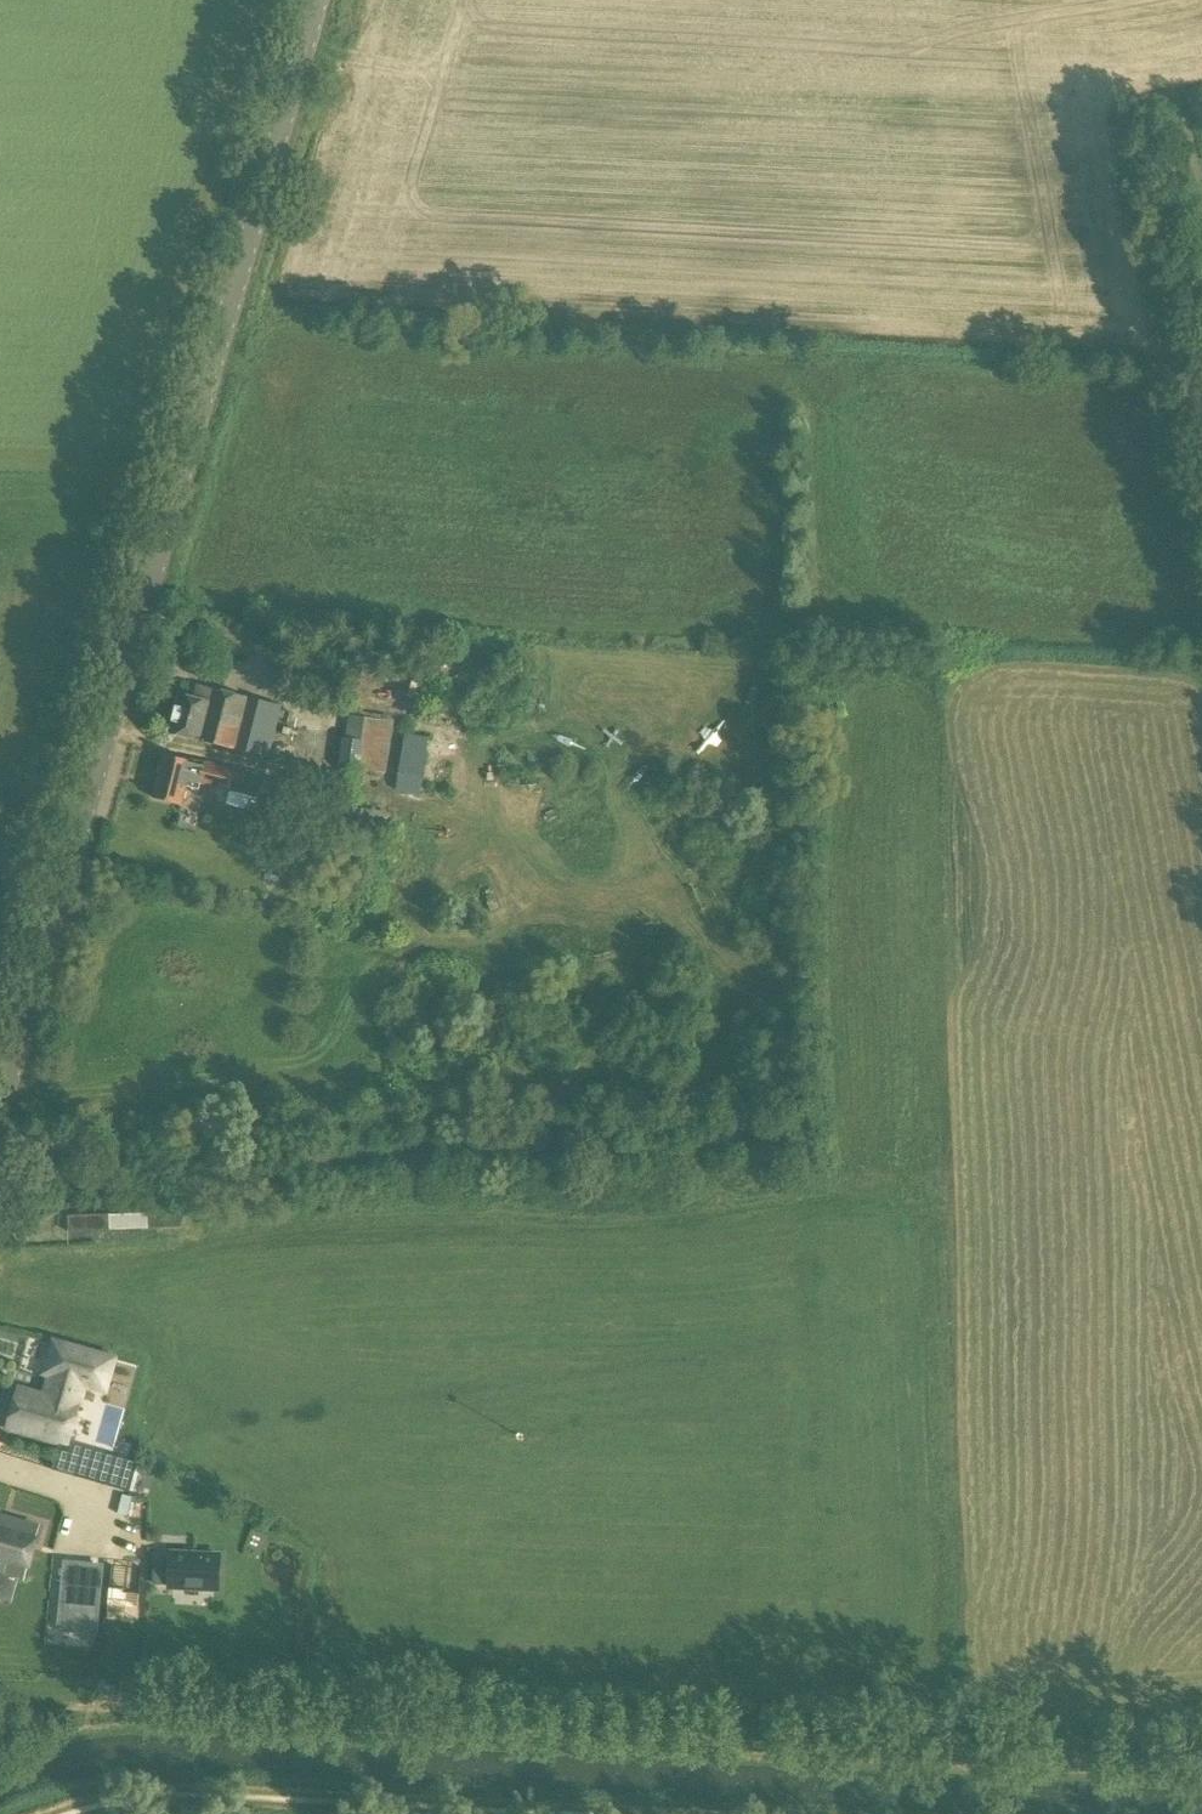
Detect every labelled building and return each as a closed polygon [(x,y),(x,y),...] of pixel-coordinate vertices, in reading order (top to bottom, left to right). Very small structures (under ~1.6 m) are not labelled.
[(278,653),(282,637),(269,634),(265,651),(278,653)] [(280,707),(205,687),(202,699),(178,692),(168,731),(267,757),(280,707)] [(386,773),(393,721),(349,716),(346,736),(342,736),(338,767),(386,773)] [(428,741),(405,737),(396,794),(419,798),(428,741)] [(204,766),(191,763),(192,760),(163,754),(153,797),(181,804),(186,786),(199,789),(201,783),(272,802),(277,781),(236,771),(237,767),(205,760),(204,766)] [(69,1211),(69,1228),(150,1224),(149,1208),(69,1211)] [(105,1389),(114,1357),(58,1340),(41,1398),(18,1391),(8,1426),(61,1441),(53,1468),(129,1492),(139,1464),(125,1459),(124,1462),(67,1441),(77,1405),(70,1403),(77,1381),(105,1389)] [(0,1516),(0,1570),(18,1575),(24,1576),(38,1527),(0,1516)] [(170,1552),(169,1569),(155,1568),(154,1583),(168,1584),(168,1586),(218,1589),(220,1555),(170,1552)] [(18,1575),(0,1570),(0,1601),(9,1603),(18,1575)] [(97,1635),(101,1591),(61,1587),(57,1631),(97,1635)]
